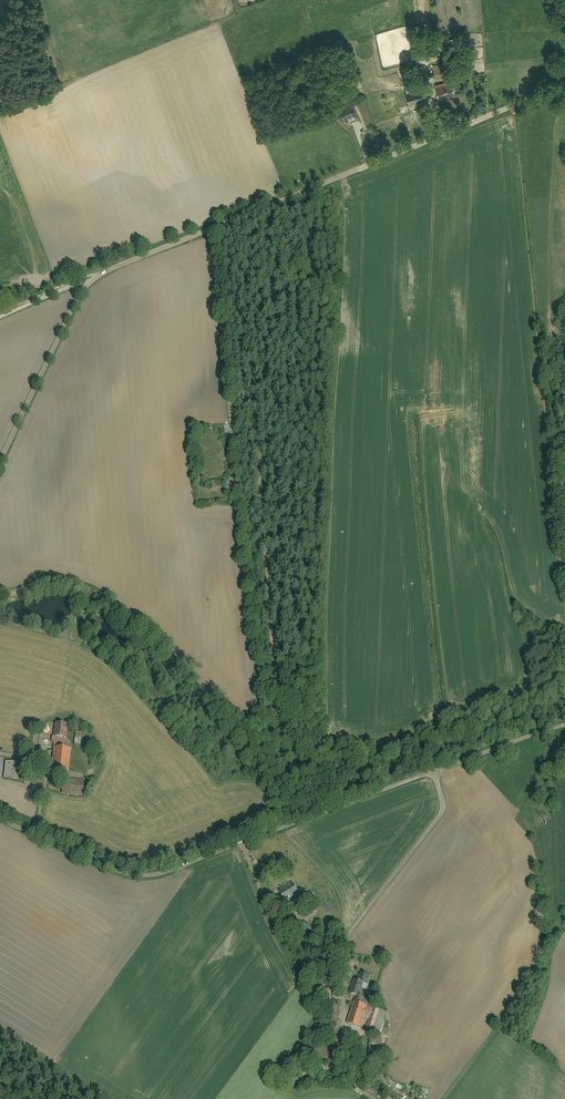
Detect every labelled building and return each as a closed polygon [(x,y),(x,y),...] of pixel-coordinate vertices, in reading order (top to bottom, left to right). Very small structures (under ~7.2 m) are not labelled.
[(412,70),(417,90),(427,87),(421,67),(412,70)] [(433,86),(437,101),(456,96),(452,81),(433,86)] [(406,97),(408,106),(424,102),(421,93),(406,97)] [(336,108),(340,121),(356,115),(352,103),(336,108)] [(53,724),(52,739),(65,740),(66,725),(53,724)] [(65,769),(66,763),(80,764),(81,754),(67,753),(67,748),(52,747),(51,768),(65,769)] [(5,762),(4,779),(24,780),(25,764),(5,762)] [(61,779),(61,793),(80,794),(80,780),(61,779)] [(275,890),(283,904),(300,895),(291,881),(275,890)] [(352,981),(348,997),(361,1000),(365,984),(352,981)] [(374,1010),(373,1012),(362,1009),(363,1007),(351,1003),(345,1025),(357,1028),(361,1016),(371,1019),(367,1031),(379,1034),(385,1013),(374,1010)] [(367,1038),(366,1047),(381,1048),(381,1039),(367,1038)]
